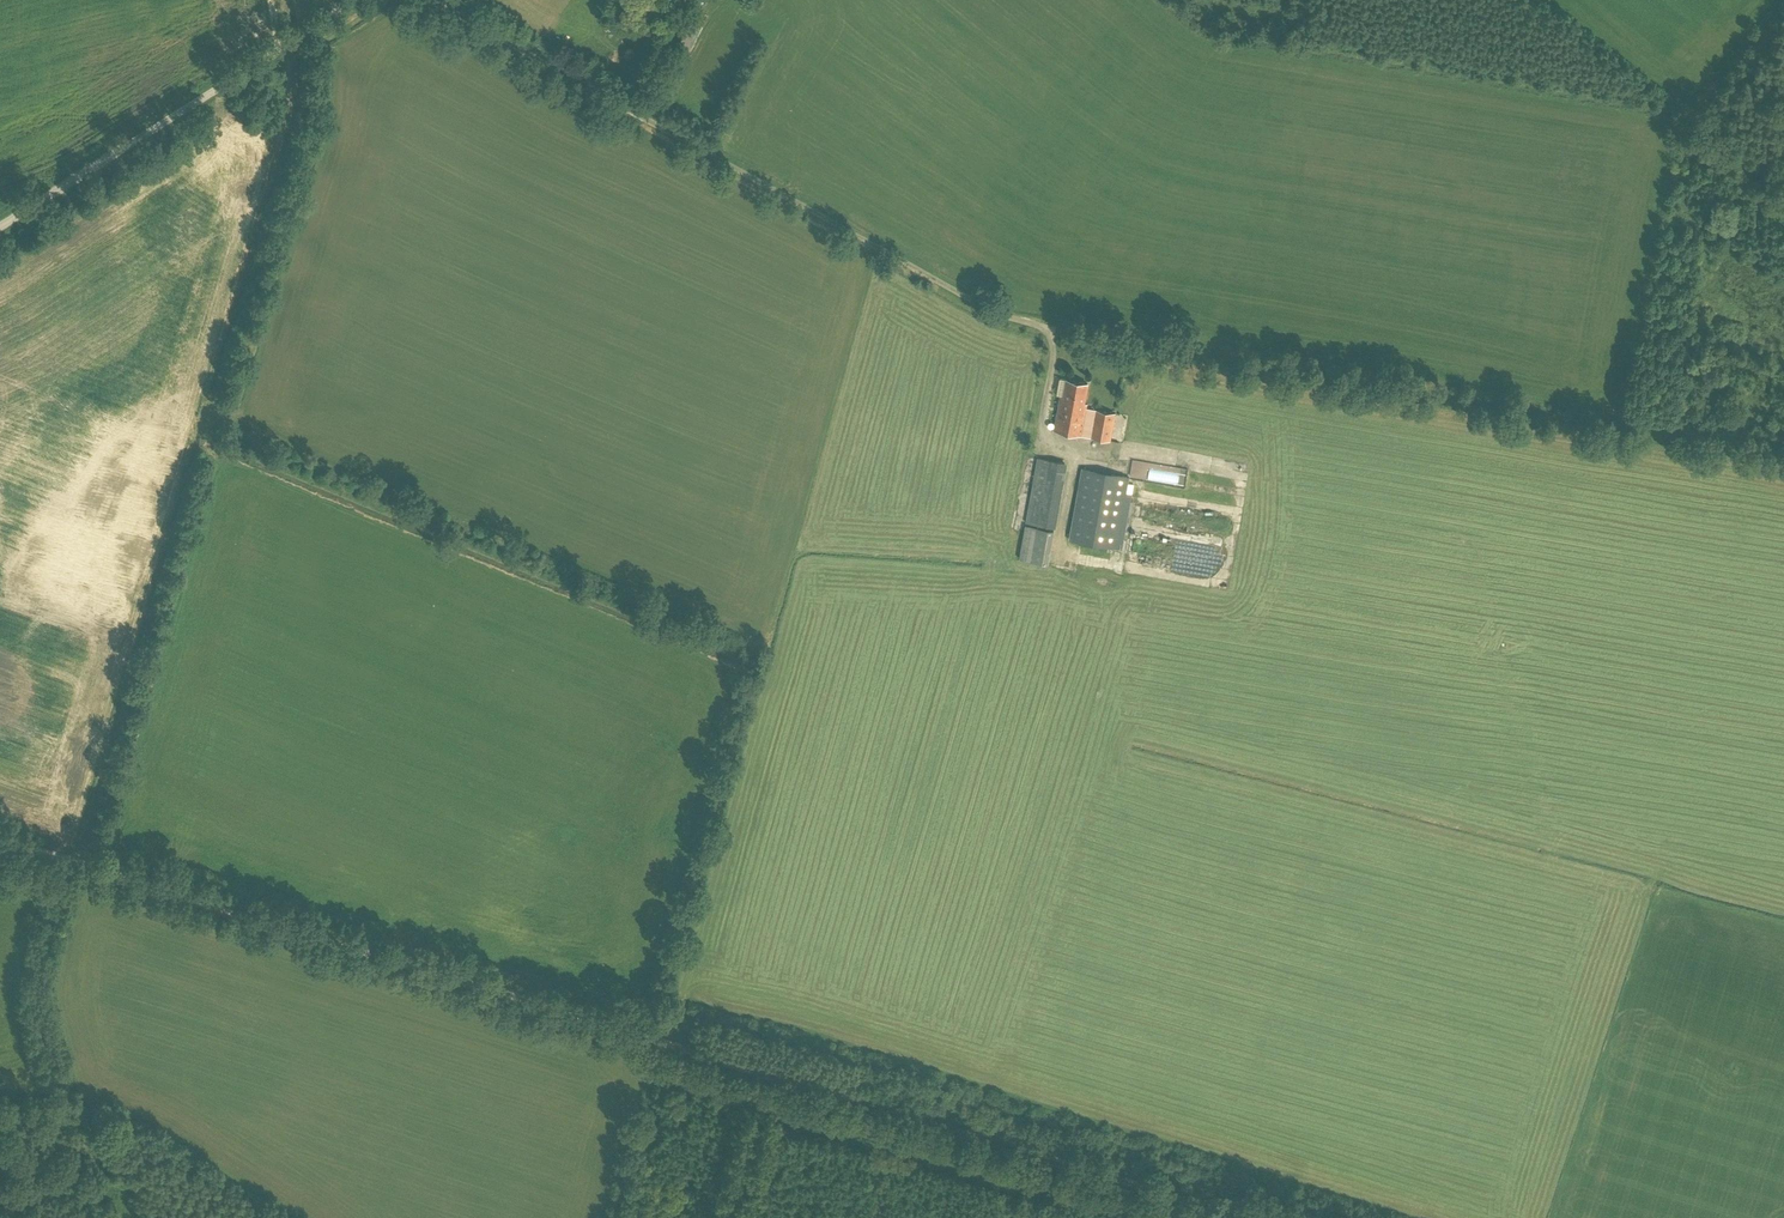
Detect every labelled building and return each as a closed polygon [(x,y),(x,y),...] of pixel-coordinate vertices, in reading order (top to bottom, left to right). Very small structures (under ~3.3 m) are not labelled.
[(1060,395),(1054,431),(1081,436),(1086,408),(1087,404),(1084,404),(1088,384),(1066,380),(1063,396),(1060,395)] [(1115,413),(1096,410),(1091,438),(1110,441),(1115,413)] [(1055,528),(1067,464),(1037,458),(1025,523),(1055,528)] [(1071,467),(1068,482),(1074,483),(1078,468),(1071,467)] [(1122,549),(1132,494),(1127,493),(1129,477),(1081,468),(1068,540),(1122,549)] [(1227,522),(1220,528),(1226,534),(1232,529),(1227,522)] [(1138,530),(1149,535),(1152,529),(1141,524),(1138,530)] [(1047,567),(1054,531),(1026,526),(1020,562),(1047,567)]
